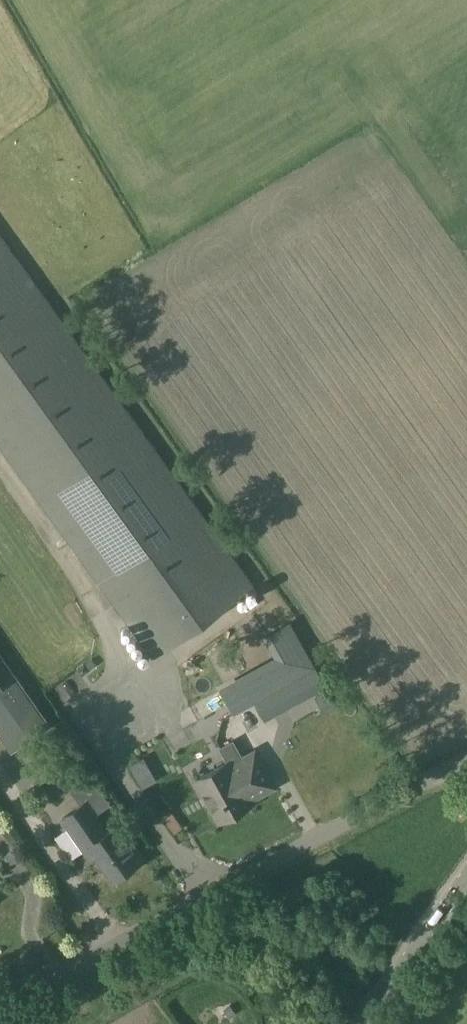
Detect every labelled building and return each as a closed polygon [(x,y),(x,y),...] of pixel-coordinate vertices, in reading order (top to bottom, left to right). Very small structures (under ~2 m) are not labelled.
[(0,233),(0,446),(152,657),(254,585),(0,233)] [(253,701),(313,668),(288,622),(262,637),(273,657),(240,675),(217,687),(232,713),(253,701)] [(58,704),(91,678),(84,669),(98,658),(73,627),(39,655),(54,674),(42,684),(58,704)] [(11,751),(49,724),(0,653),(0,735),(11,751)] [(263,720),(323,687),(313,668),(253,701),(263,720)] [(234,736),(223,706),(176,724),(187,754),(234,736)] [(248,799),(272,785),(253,752),(229,766),(248,799)] [(108,832),(96,814),(109,804),(76,756),(38,782),(47,795),(65,783),(78,802),(61,815),(89,857),(95,853),(113,880),(142,860),(119,825),(108,832)] [(248,799),(229,766),(226,767),(224,763),(195,779),(219,821),(251,803),(248,799)] [(466,817),(466,807),(463,803),(453,813),(462,821),(466,817)]
